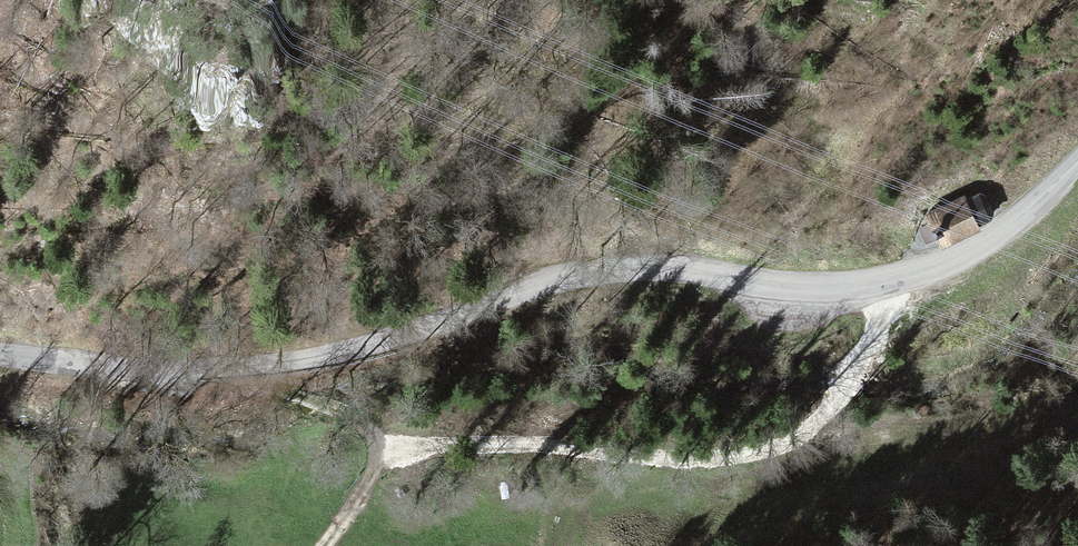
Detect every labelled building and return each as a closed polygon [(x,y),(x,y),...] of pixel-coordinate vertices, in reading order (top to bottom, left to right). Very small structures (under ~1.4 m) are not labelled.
[(943,247),(979,230),(977,227),(991,220),(993,214),(992,207),(989,202),(985,197),(978,195),(966,201),(965,198),(928,216),(935,232),(943,247)]
